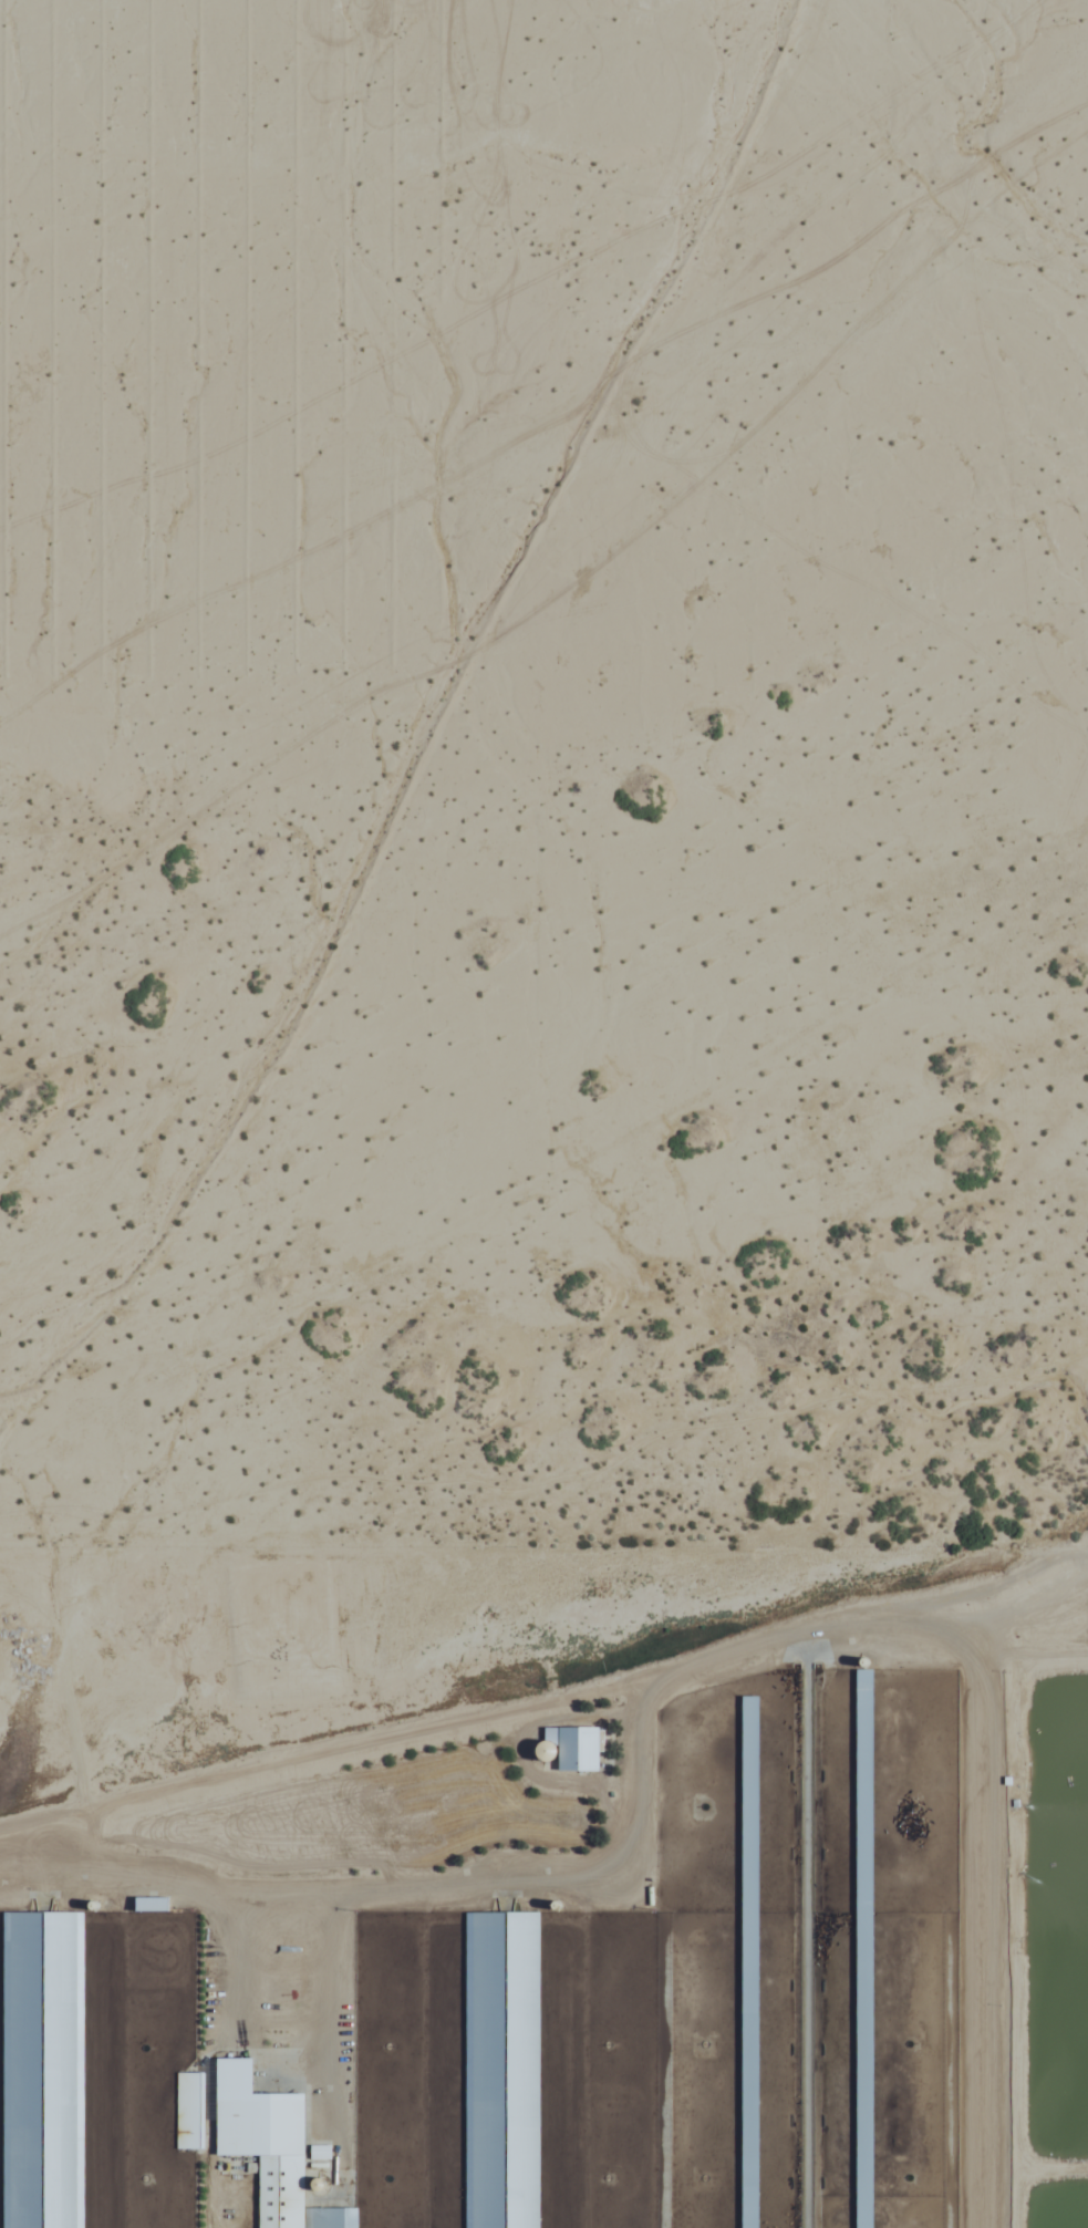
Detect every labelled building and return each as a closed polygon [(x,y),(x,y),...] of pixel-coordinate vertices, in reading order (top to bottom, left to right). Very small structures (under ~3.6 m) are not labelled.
[(849,1671),(850,2227),(867,2227),(867,1671),(849,1671)] [(753,1697),(735,1697),(735,2227),(753,2227),(753,1697)] [(570,1773),(593,1773),(593,1728),(570,1728),(570,1773)] [(71,1913),(0,1913),(0,2227),(71,2227),(71,1913)] [(466,2227),(534,2227),(534,1913),(466,1913),(466,2227)] [(353,2209),(300,2209),(300,2095),(245,2095),(245,2059),(211,2058),(211,2157),(255,2157),(254,2227),(352,2227),(353,2209)] [(173,2151),(199,2151),(199,2073),(173,2073),(173,2151)]
